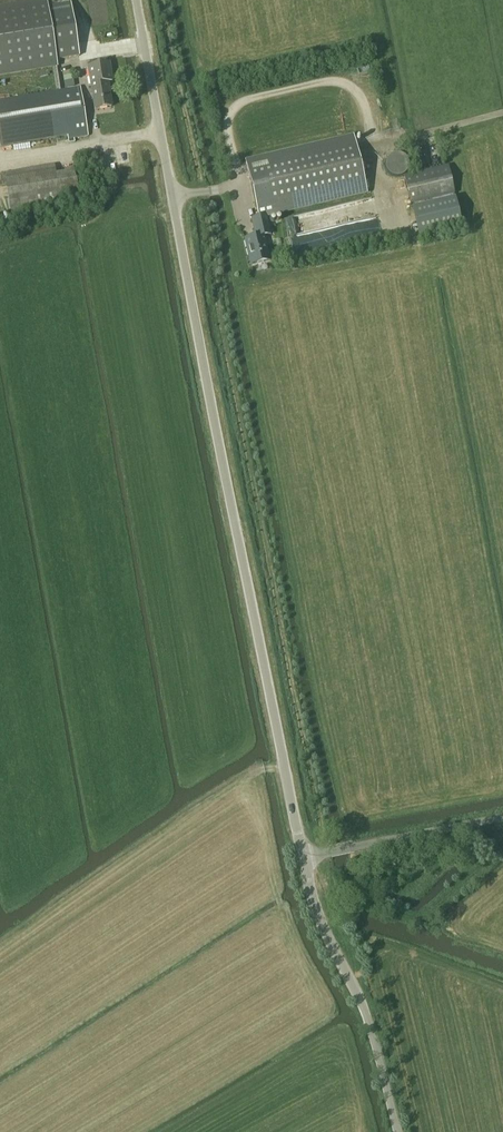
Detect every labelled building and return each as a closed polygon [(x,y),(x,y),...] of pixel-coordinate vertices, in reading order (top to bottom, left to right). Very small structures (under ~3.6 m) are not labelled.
[(57,66),(56,60),(79,56),(71,4),(48,7),(47,2),(0,10),(0,75),(57,66)] [(112,107),(108,82),(112,82),(109,64),(88,67),(94,110),(112,107)] [(68,140),(88,136),(80,87),(0,101),(0,147),(67,136),(68,140)] [(250,183),(258,216),(258,218),(266,216),(367,192),(358,158),(353,135),(245,160),(250,183)] [(455,194),(448,166),(403,176),(410,204),(455,194)] [(0,183),(0,185),(2,194),(9,192),(8,190),(21,187),(19,179),(0,183)] [(374,198),(343,205),(347,224),(378,216),(374,198)] [(455,198),(411,207),(418,237),(461,227),(455,198)] [(271,234),(266,216),(258,218),(258,216),(251,218),(255,237),(244,239),(251,265),(270,261),(264,235),(271,234)]
